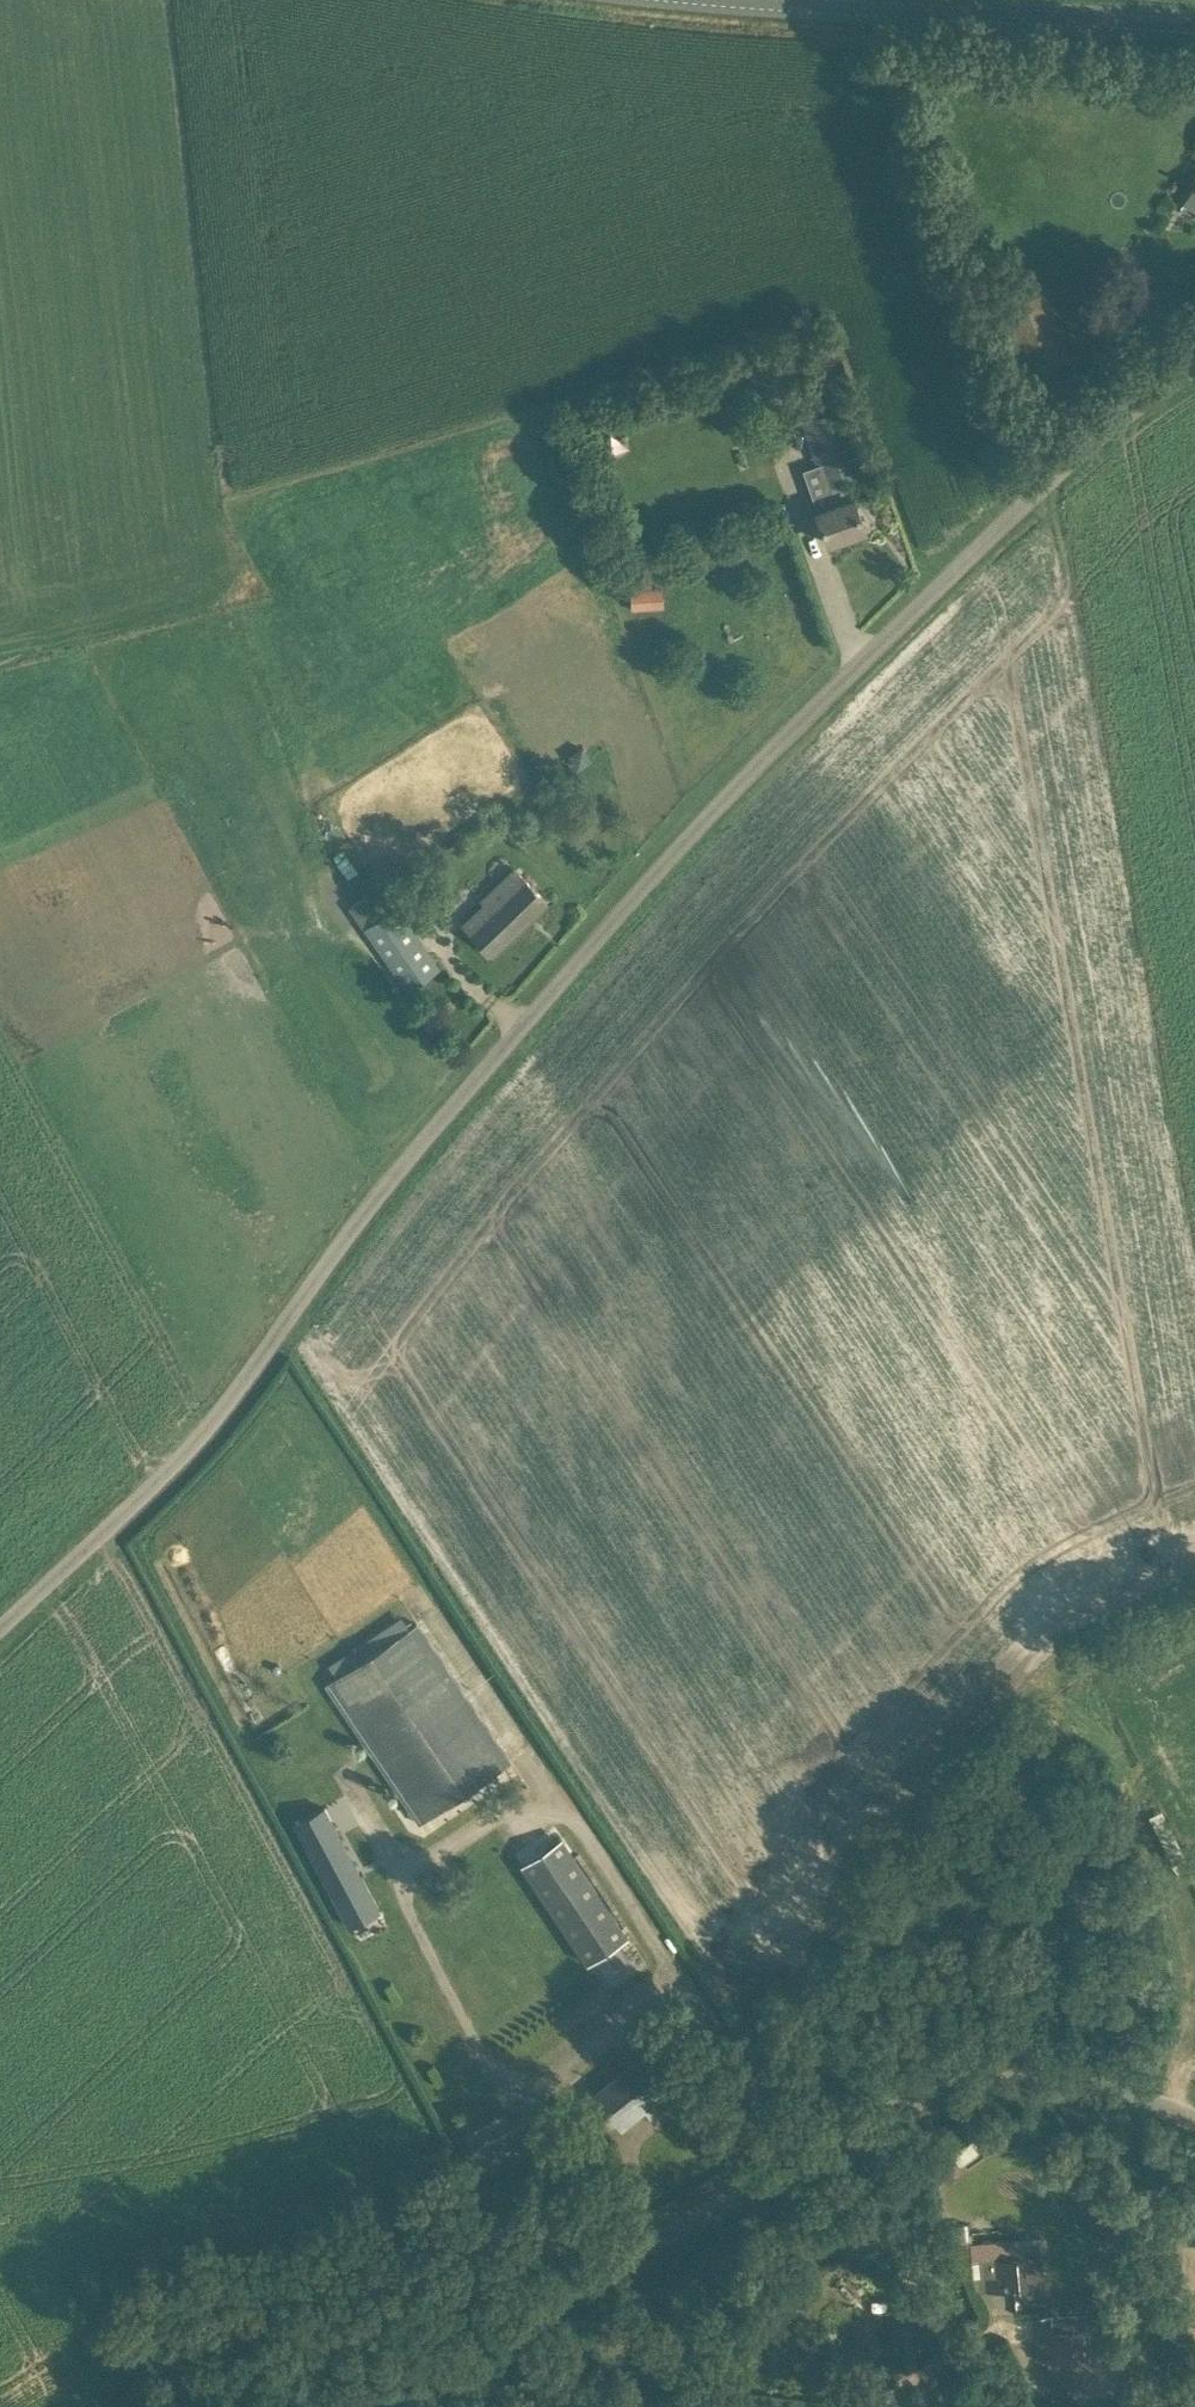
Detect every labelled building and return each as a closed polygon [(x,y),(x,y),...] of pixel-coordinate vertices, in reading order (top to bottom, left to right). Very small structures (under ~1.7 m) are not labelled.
[(836,396),(803,407),(807,419),(804,420),(827,488),(829,487),(835,504),(818,510),(821,519),(829,542),(865,529),(854,497),(848,481),(864,475),(856,453),(840,407),(836,396)] [(632,609),(651,608),(650,588),(631,590),(632,609)] [(463,923),(492,954),(547,901),(531,884),(515,867),(482,899),(485,902),(463,923)] [(365,895),(351,904),(410,989),(439,968),(396,906),(380,917),(365,895)] [(327,1687),(415,1818),(420,1826),(513,1767),(419,1625),(327,1687)] [(296,1830),(348,1928),(375,1914),(324,1815),(296,1830)] [(616,1934),(559,1830),(515,1855),(572,1959),(616,1934)] [(598,2100),(623,2132),(655,2107),(661,2113),(678,2099),(647,2061),(598,2100)] [(952,2152),(923,2174),(932,2186),(944,2178),(961,2165),(961,2164),(952,2152)] [(1022,2236),(970,2240),(973,2276),(984,2275),(985,2288),(1043,2284),(1040,2255),(1024,2256),(1022,2236)] [(918,2249),(909,2266),(924,2274),(933,2258),(918,2249)] [(895,2334),(884,2335),(886,2349),(929,2346),(926,2317),(898,2319),(893,2319),(895,2334)] [(1038,2344),(1038,2359),(1049,2359),(1050,2377),(1080,2376),(1079,2358),(1095,2357),(1094,2328),(1048,2329),(1048,2344),(1038,2344)] [(981,2397),(948,2398),(948,2406),(981,2406),(981,2397)]
